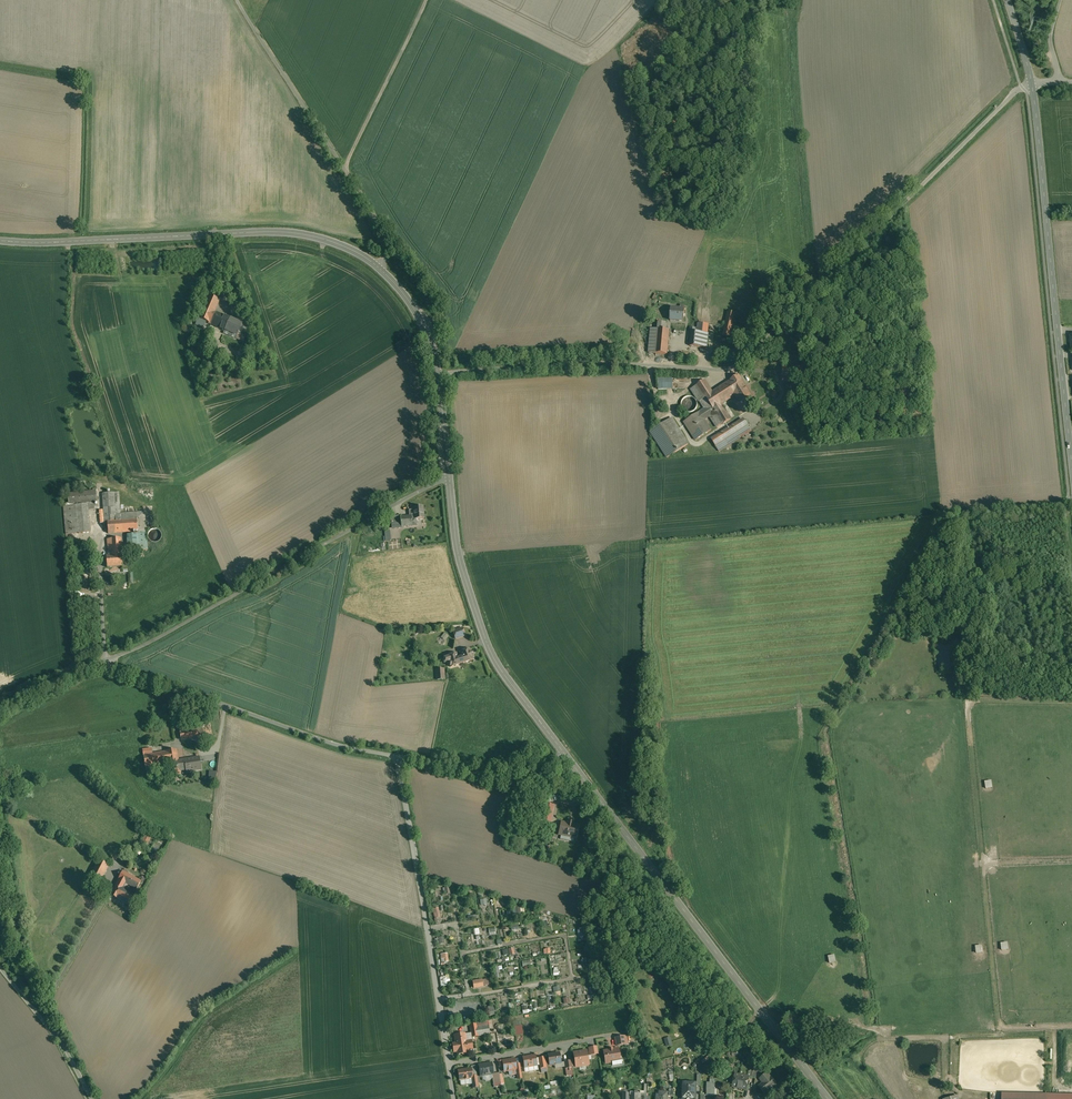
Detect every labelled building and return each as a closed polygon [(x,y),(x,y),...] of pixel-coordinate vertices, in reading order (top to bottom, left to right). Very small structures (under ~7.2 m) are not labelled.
[(220,300),(209,296),(199,319),(209,323),(223,329),(225,330),(230,319),(215,312),(220,300)] [(681,308),(671,308),(671,320),(671,319),(674,319),(674,320),(685,320),(685,306),(681,305),(681,308)] [(728,311),(723,334),(741,339),(743,333),(732,330),(736,313),(728,311)] [(243,324),(230,319),(225,330),(224,333),(236,339),(243,324)] [(711,324),(701,322),(700,332),(698,345),(709,346),(711,324)] [(650,328),(648,352),(667,354),(669,329),(650,328)] [(700,332),(691,331),(690,345),(698,345),(700,332)] [(224,351),(213,347),(210,357),(221,360),(224,351)] [(793,364),(784,364),(784,381),(793,381),(793,367),(793,364)] [(810,367),(793,367),(793,381),(810,381),(810,367)] [(731,380),(713,392),(705,380),(691,389),(699,401),(700,401),(705,408),(684,422),(696,440),(711,430),(704,420),(710,416),(717,427),(723,424),(731,419),(723,406),(724,405),(723,403),(735,395),(735,394),(746,387),(738,375),(731,380)] [(673,390),(672,377),(658,378),(658,390),(673,390)] [(746,387),(735,394),(735,395),(738,400),(735,401),(741,411),(744,409),(744,410),(756,402),(746,387)] [(693,397),(692,397),(691,396),(689,396),(687,397),(686,397),(685,397),(685,398),(684,398),(683,399),(682,400),(682,401),(682,402),(681,403),(681,404),(681,405),(681,406),(682,407),(682,409),(683,410),(684,410),(685,411),(686,411),(687,412),(688,412),(689,412),(691,412),(692,412),(693,411),(694,411),(695,410),(696,409),(696,408),(697,407),(697,406),(697,405),(697,404),(697,403),(697,402),(696,401),(696,400),(695,399),(694,398),(694,397),(693,397)] [(667,457),(688,444),(672,418),(651,432),(667,457)] [(743,418),(711,439),(719,452),(752,431),(743,418)] [(94,491),(68,493),(69,504),(66,504),(67,506),(88,504),(88,503),(97,502),(96,489),(94,489),(94,491)] [(119,492),(102,493),(104,524),(107,524),(107,522),(137,520),(138,532),(138,534),(127,535),(128,551),(148,550),(145,511),(120,513),(119,492)] [(67,506),(64,506),(66,534),(90,532),(88,504),(67,506)] [(137,520),(107,522),(107,524),(108,534),(138,532),(137,520)] [(386,536),(384,536),(384,541),(393,540),(392,530),(386,531),(386,536)] [(121,538),(107,539),(108,556),(106,556),(107,568),(123,567),(121,538)] [(463,628),(453,631),(456,639),(465,636),(463,628)] [(469,649),(460,652),(461,656),(457,657),(455,653),(447,655),(450,666),(473,659),(469,649)] [(443,669),(436,670),(436,680),(444,679),(443,669)] [(202,724),(196,726),(198,736),(204,735),(202,724)] [(196,726),(179,729),(181,739),(198,736),(196,726)] [(177,749),(166,751),(144,755),(147,774),(155,772),(154,766),(168,763),(170,776),(181,775),(180,770),(178,761),(177,749)] [(200,757),(178,761),(180,770),(186,769),(186,772),(201,769),(200,757)] [(551,798),(544,797),(544,799),(541,799),(539,807),(543,808),(541,821),(537,820),(536,827),(534,827),(533,829),(544,831),(546,822),(551,823),(554,805),(550,804),(551,798)] [(574,823),(567,822),(567,823),(562,822),(559,834),(561,835),(560,839),(575,842),(576,838),(579,826),(574,825),(574,823)] [(146,833),(144,841),(150,844),(153,836),(146,833)] [(109,865),(99,860),(91,876),(101,881),(109,865)] [(141,881),(123,871),(114,889),(121,893),(124,887),(126,883),(137,889),(141,881)] [(101,881),(91,876),(88,880),(98,886),(101,881)] [(102,892),(89,885),(85,892),(98,899),(102,892)] [(124,887),(121,893),(114,889),(111,895),(128,905),(135,893),(124,887)] [(442,962),(450,962),(449,953),(442,953),(442,962)] [(826,956),(827,963),(834,962),(833,955),(826,956)] [(513,974),(512,968),(505,969),(507,982),(514,981),(513,976),(510,977),(509,975),(513,974)] [(450,986),(449,981),(452,981),(451,978),(442,978),(443,986),(450,986)] [(524,1013),(534,1011),(533,1003),(522,1005),(524,1013)] [(526,1035),(524,1025),(516,1027),(518,1037),(526,1035)] [(478,1027),(471,1029),(472,1037),(490,1034),(489,1026),(478,1027)] [(466,1042),(465,1034),(455,1036),(456,1044),(453,1044),(454,1052),(457,1052),(458,1055),(462,1054),(463,1055),(466,1054),(467,1053),(468,1053),(467,1050),(473,1049),(471,1041),(466,1042)] [(624,1037),(615,1038),(617,1046),(626,1045),(624,1037)] [(672,1037),(665,1038),(667,1046),(674,1044),(672,1037)] [(597,1047),(589,1048),(590,1056),(599,1054),(597,1047)] [(618,1049),(604,1052),(606,1064),(612,1063),(612,1066),(622,1064),(621,1060),(620,1060),(618,1049)] [(586,1051),(574,1053),(576,1067),(580,1067),(581,1065),(584,1065),(586,1066),(589,1065),(586,1051)] [(559,1053),(548,1055),(550,1065),(551,1066),(555,1065),(556,1064),(561,1063),(559,1053)] [(535,1056),(523,1058),(525,1068),(537,1066),(535,1056)] [(545,1057),(538,1059),(540,1068),(547,1067),(545,1057)] [(515,1059),(509,1060),(510,1061),(506,1061),(503,1061),(504,1072),(516,1070),(517,1070),(516,1065),(515,1059)] [(571,1061),(564,1062),(566,1072),(573,1071),(571,1061)] [(492,1064),(484,1065),(484,1064),(479,1065),(481,1076),(494,1074),(492,1064)] [(471,1069),(458,1071),(460,1080),(464,1079),(465,1080),(468,1079),(471,1078),(473,1078),(473,1077),(471,1069)] [(771,1077),(768,1073),(762,1077),(766,1082),(759,1087),(765,1093),(777,1084),(772,1077),(771,1077)] [(749,1077),(736,1074),(733,1087),(747,1090),(749,1077)] [(683,1082),(683,1083),(684,1083),(684,1089),(683,1089),(682,1098),(696,1098),(696,1082),(683,1082)] [(785,1087),(781,1082),(776,1087),(780,1092),(785,1087)]
